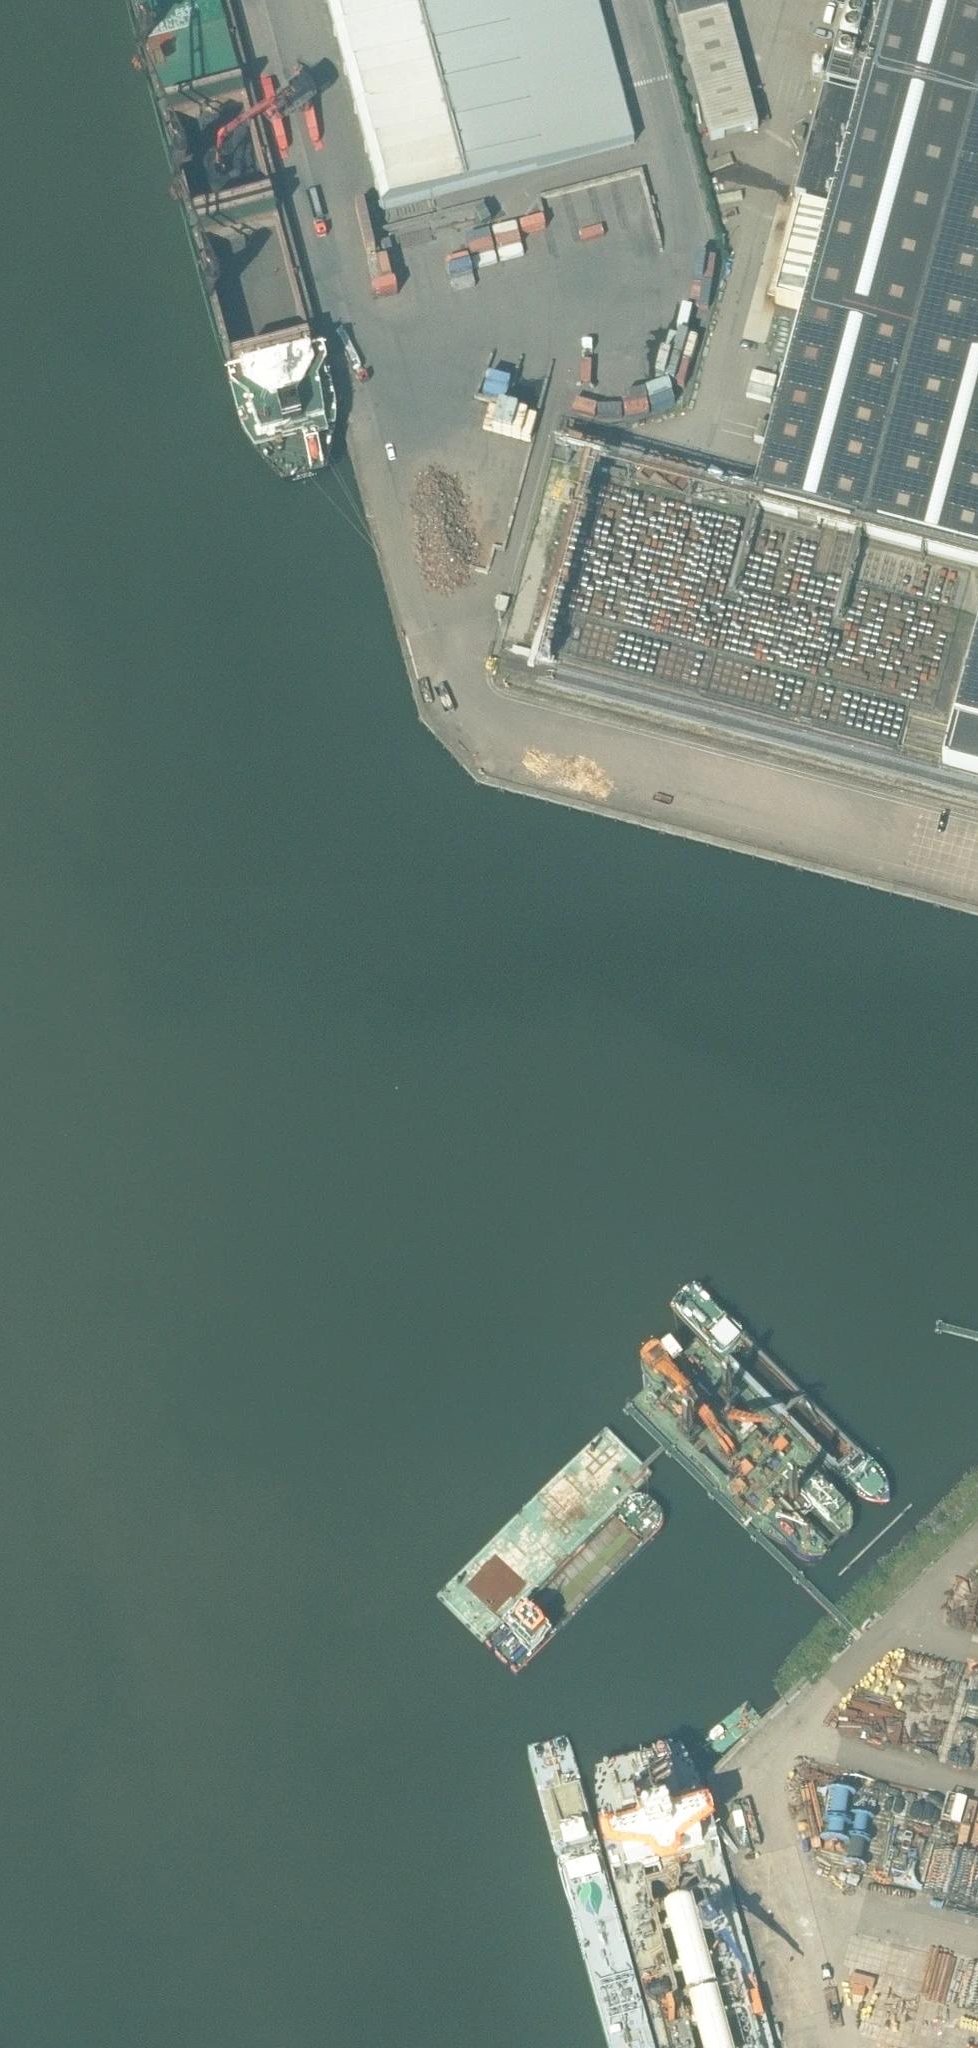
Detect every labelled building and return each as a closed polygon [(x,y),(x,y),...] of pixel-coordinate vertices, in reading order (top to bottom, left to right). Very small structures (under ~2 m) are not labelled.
[(634,143),(596,0),(327,0),(383,210),(634,143)] [(724,0),(673,0),(679,24),(710,140),(758,128),(727,10),(724,0)] [(752,440),(769,445),(758,485),(753,505),(977,565),(977,0),(848,0),(827,82),(862,91),(860,101),(823,91),(795,198),(831,207),(829,214),(792,205),(767,303),(803,312),(773,431),(756,426),(752,440)] [(665,390),(671,371),(648,364),(643,383),(665,390)] [(509,600),(499,597),(496,608),(507,610),(509,600)] [(944,764),(977,773),(977,635),(944,764)] [(973,1654),(968,1678),(977,1680),(977,1655),(973,1654)] [(923,1705),(932,1708),(938,1692),(928,1689),(923,1705)] [(944,1717),(952,1695),(943,1691),(935,1714),(944,1717)] [(923,1739),(932,1714),(921,1710),(912,1735),(923,1739)] [(775,1985),(799,1981),(797,1970),(773,1974),(775,1985)]
